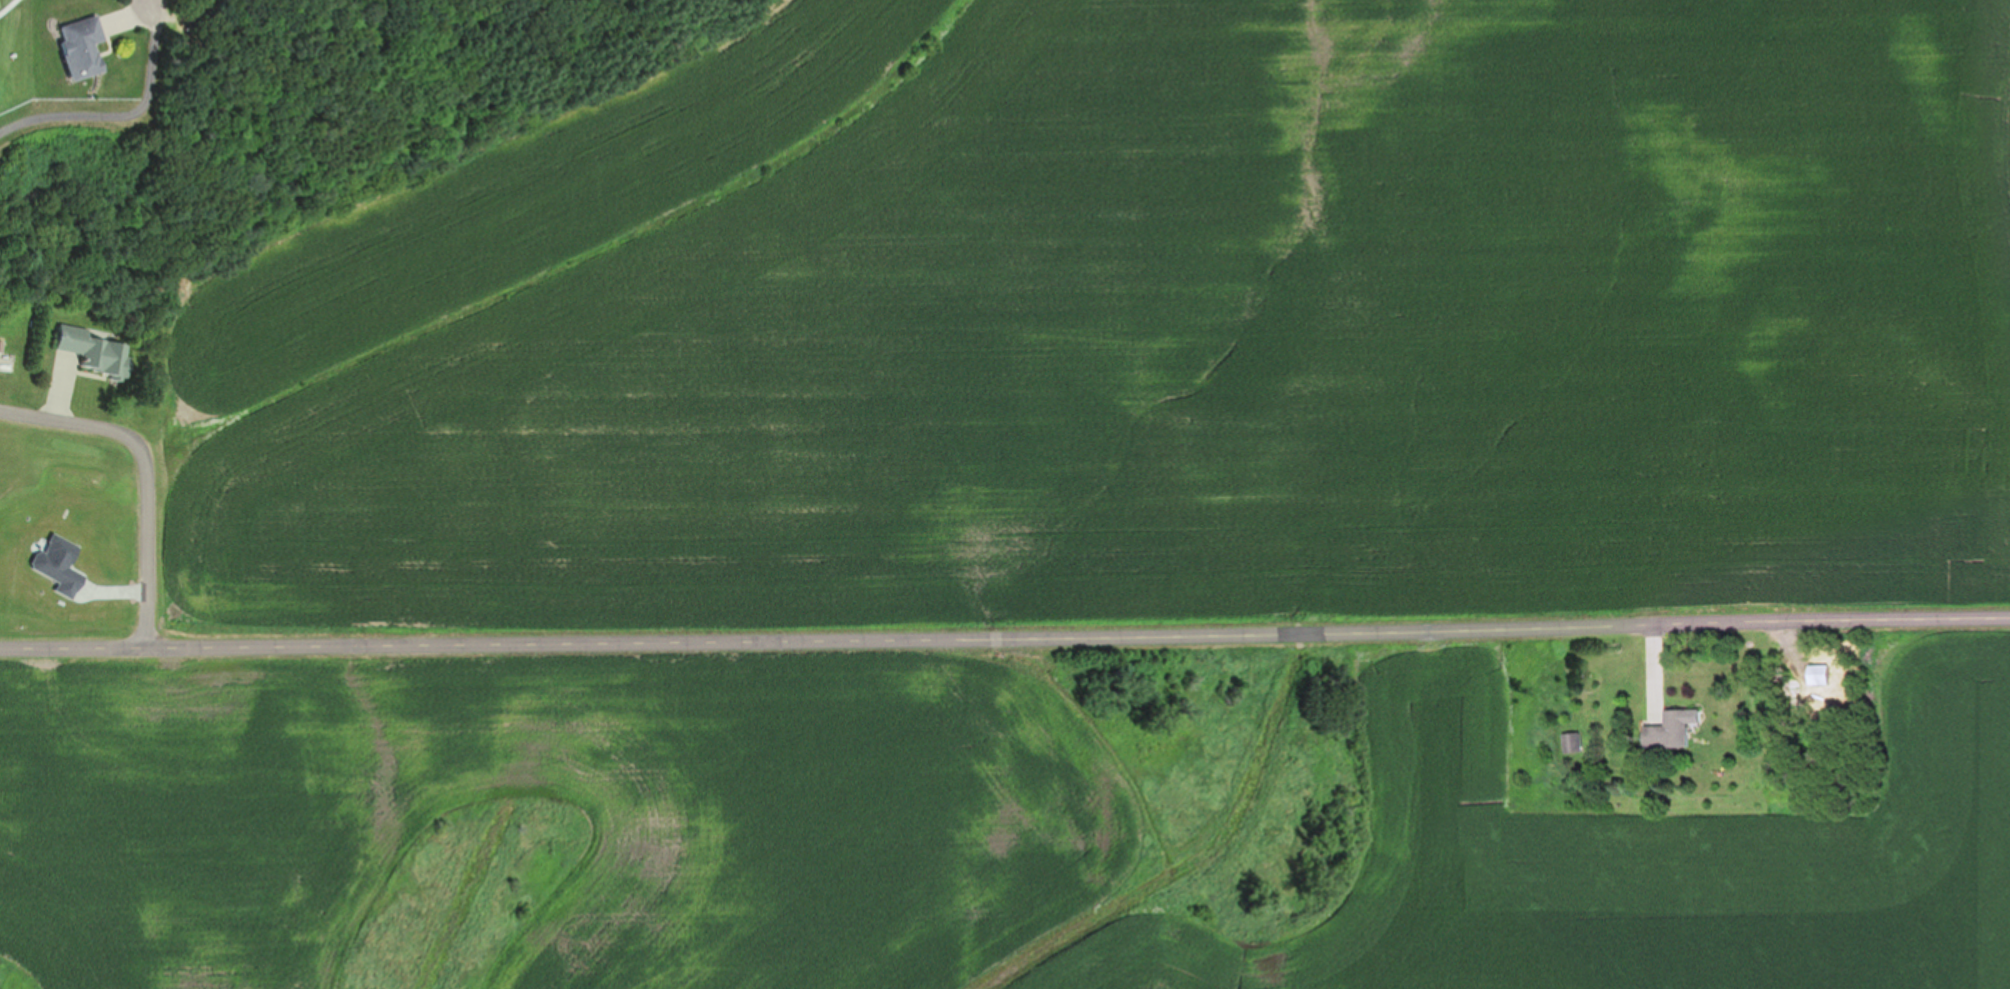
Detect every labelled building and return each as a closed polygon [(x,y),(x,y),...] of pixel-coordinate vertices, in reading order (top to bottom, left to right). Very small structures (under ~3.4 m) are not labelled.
[(74,80),(106,73),(99,43),(106,42),(100,17),(61,26),(74,80)] [(83,368),(125,376),(131,339),(64,328),(60,349),(86,353),(83,368)] [(1839,684),(1839,663),(1817,663),(1817,684),(1839,684)] [(1656,747),(1698,746),(1698,708),(1675,708),(1675,725),(1656,725),(1656,747)] [(1569,733),(1571,752),(1588,751),(1586,731),(1569,733)]
